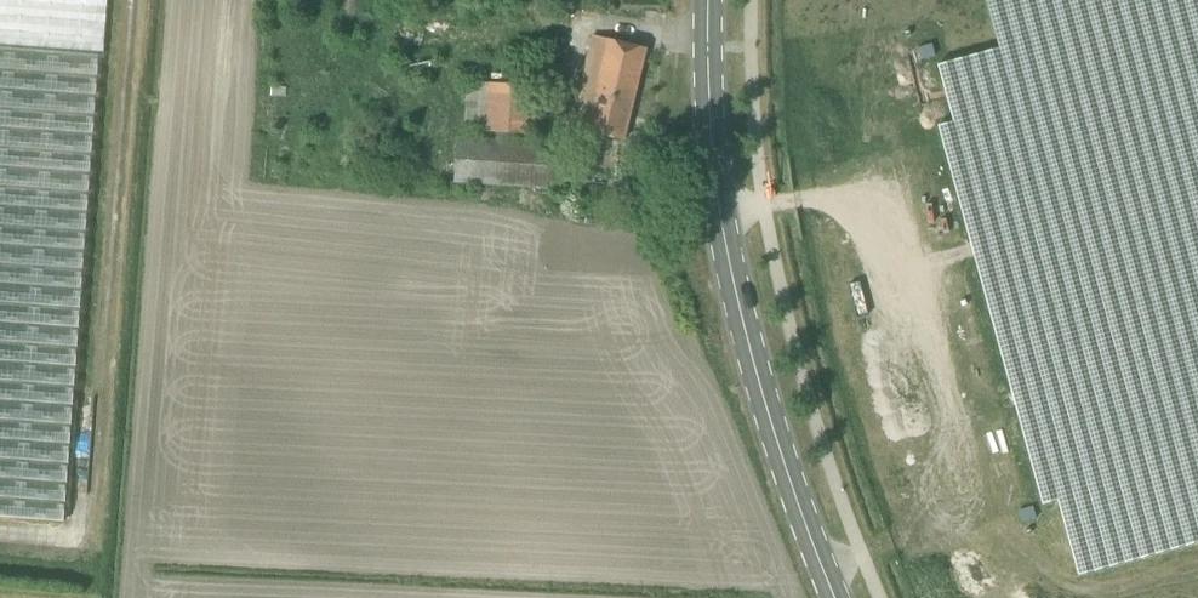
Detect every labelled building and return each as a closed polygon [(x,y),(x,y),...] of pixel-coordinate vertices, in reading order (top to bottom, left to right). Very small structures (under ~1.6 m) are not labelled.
[(63,523),(100,54),(104,55),(107,0),(0,0),(0,519),(63,523)] [(1076,579),(1197,546),(1197,0),(997,0),(1012,52),(937,73),(1076,579)] [(570,127),(624,141),(647,48),(592,34),(577,97),(592,101),(589,113),(575,110),(570,127)] [(468,82),(464,129),(534,135),(539,87),(468,82)] [(552,188),(554,137),(522,137),(522,140),(456,136),(455,182),(552,188)]
